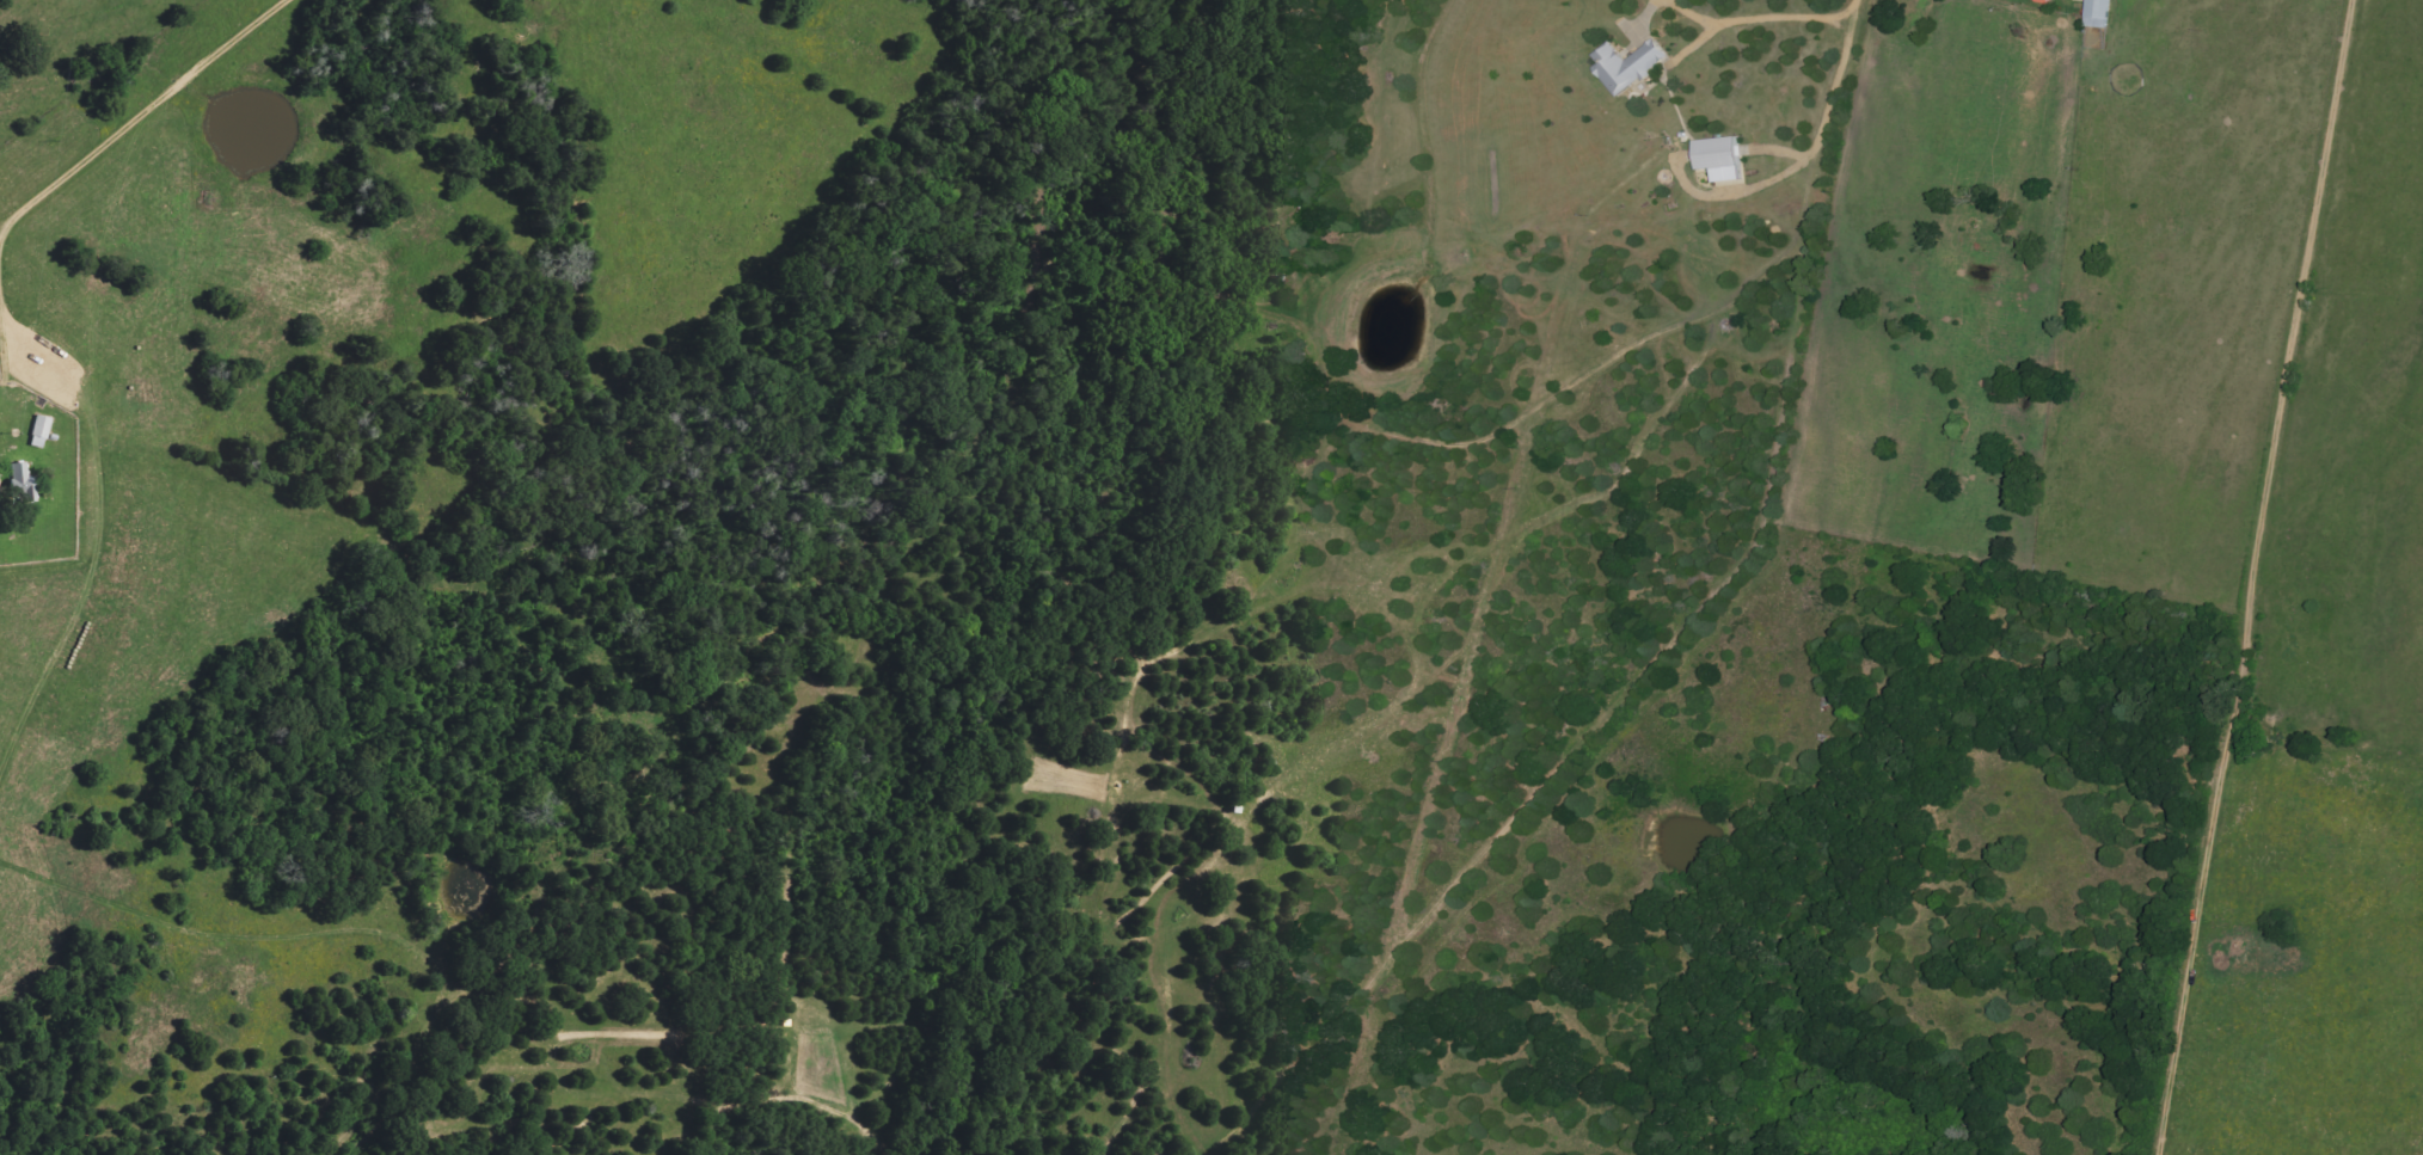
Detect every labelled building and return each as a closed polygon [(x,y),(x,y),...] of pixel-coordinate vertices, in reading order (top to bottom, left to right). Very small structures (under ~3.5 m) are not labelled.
[(2111,0),(2087,0),(2083,28),(2107,31),(2111,0)] [(1624,62),(1611,45),(1593,58),(1601,69),(1596,72),(1615,99),(1668,61),(1654,41),(1624,62)] [(1712,185),(1740,181),(1734,138),(1692,144),(1697,172),(1710,170),(1712,185)] [(47,449),(55,419),(41,415),(33,446),(47,449)]
